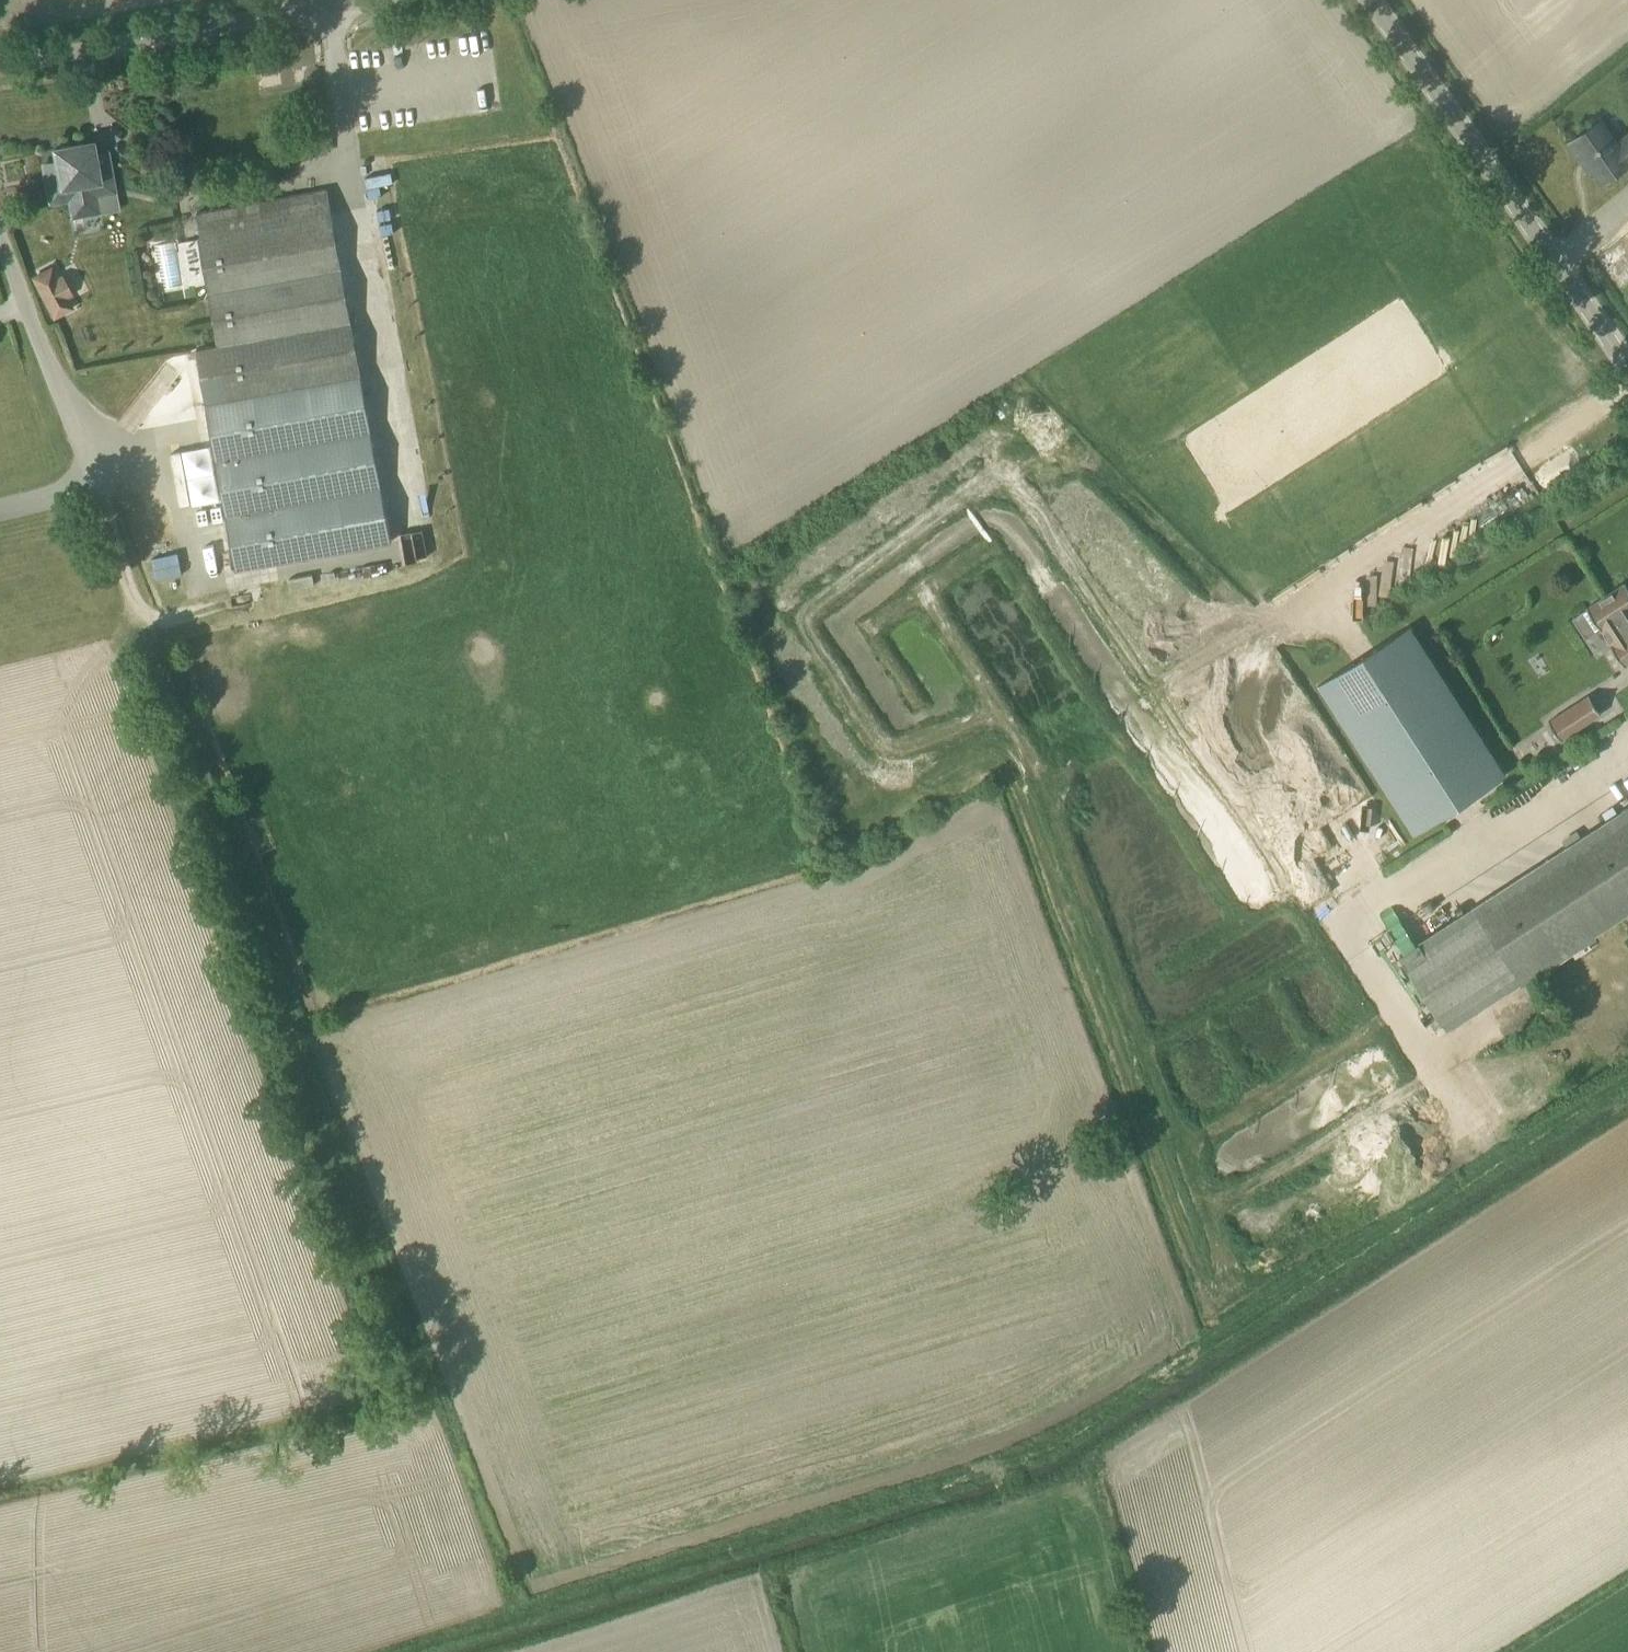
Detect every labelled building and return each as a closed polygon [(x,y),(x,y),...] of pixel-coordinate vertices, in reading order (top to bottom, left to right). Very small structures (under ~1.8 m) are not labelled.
[(1568,142),(1589,172),(1593,170),(1602,183),(1627,165),(1627,135),(1617,143),(1601,120),(1568,142)] [(98,179),(91,143),(83,144),(82,142),(62,145),(62,148),(54,150),(57,163),(44,165),(50,202),(114,190),(111,176),(98,179)] [(326,189),(261,201),(197,213),(201,238),(199,238),(218,346),(197,349),(237,570),(391,542),(350,322),(326,189)] [(55,269),(29,280),(48,325),(74,313),(69,301),(73,299),(63,278),(60,280),(55,269)] [(424,559),(423,531),(399,532),(400,560),(424,559)] [(1627,662),(1627,587),(1625,582),(1586,607),(1624,665),(1627,662)] [(1414,834),(1506,775),(1409,625),(1317,685),(1414,834)] [(1567,709),(1548,721),(1560,739),(1578,728),(1567,709)] [(1473,907),(1399,953),(1446,1029),(1520,981),(1627,911),(1627,807),(1473,907)]
